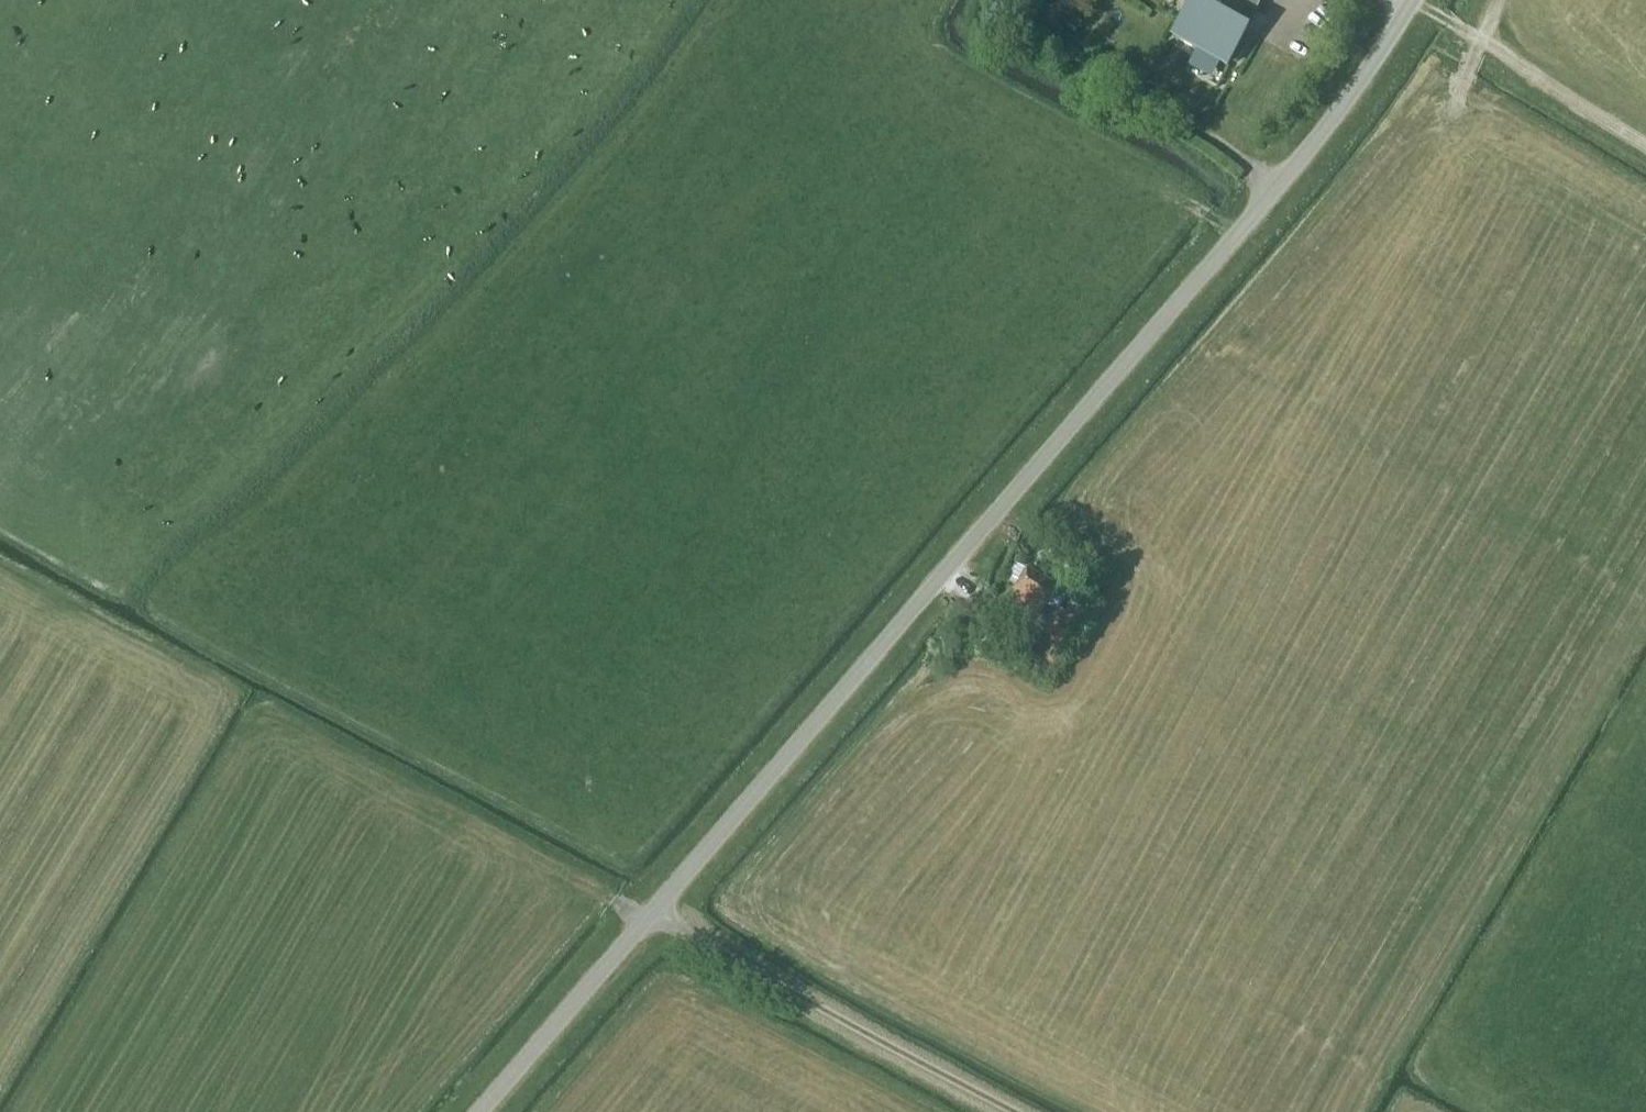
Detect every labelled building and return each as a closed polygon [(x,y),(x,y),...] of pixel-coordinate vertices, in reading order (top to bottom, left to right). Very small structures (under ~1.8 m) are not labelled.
[(1197,51),(1220,64),(1227,68),(1231,61),(1235,63),(1244,47),(1240,45),(1247,31),(1235,25),(1218,15),(1227,0),(1188,0),(1193,3),(1173,38),(1197,51)] [(1257,12),(1263,0),(1236,0),(1246,5),(1257,12)] [(1064,590),(1056,585),(1026,569),(1017,585),(1014,592),(1008,603),(1047,623),(1052,612),(1057,604),(1061,597),(1064,590)] [(1078,624),(1091,598),(1077,591),(1064,616),(1055,611),(1026,663),(1049,676),(1078,624)]
